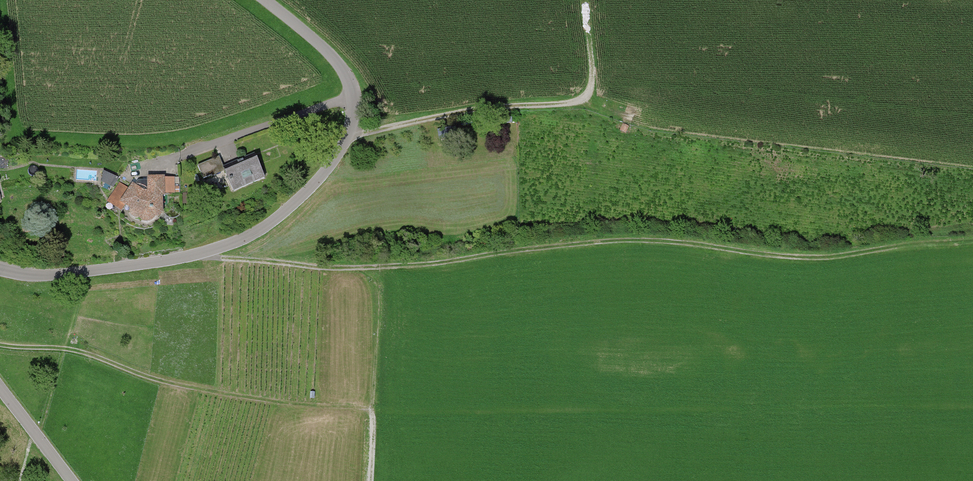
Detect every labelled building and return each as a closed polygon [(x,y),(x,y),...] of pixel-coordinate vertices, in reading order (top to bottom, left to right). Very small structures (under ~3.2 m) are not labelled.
[(629,126),(623,123),(619,131),(626,134),(629,126)] [(203,180),(225,171),(219,157),(197,165),(203,180)] [(233,192),(265,178),(257,159),(225,172),(233,192)] [(113,188),(119,178),(103,171),(102,183),(113,188)] [(175,194),(175,177),(165,178),(165,176),(147,176),(147,190),(144,190),(132,183),(129,188),(119,182),(107,202),(122,212),(125,206),(131,210),(130,213),(131,216),(133,218),(136,219),(139,219),(141,222),(144,223),(148,224),(151,223),(153,221),(155,218),(158,218),(163,214),(163,196),(166,196),(166,194),(175,194)]
